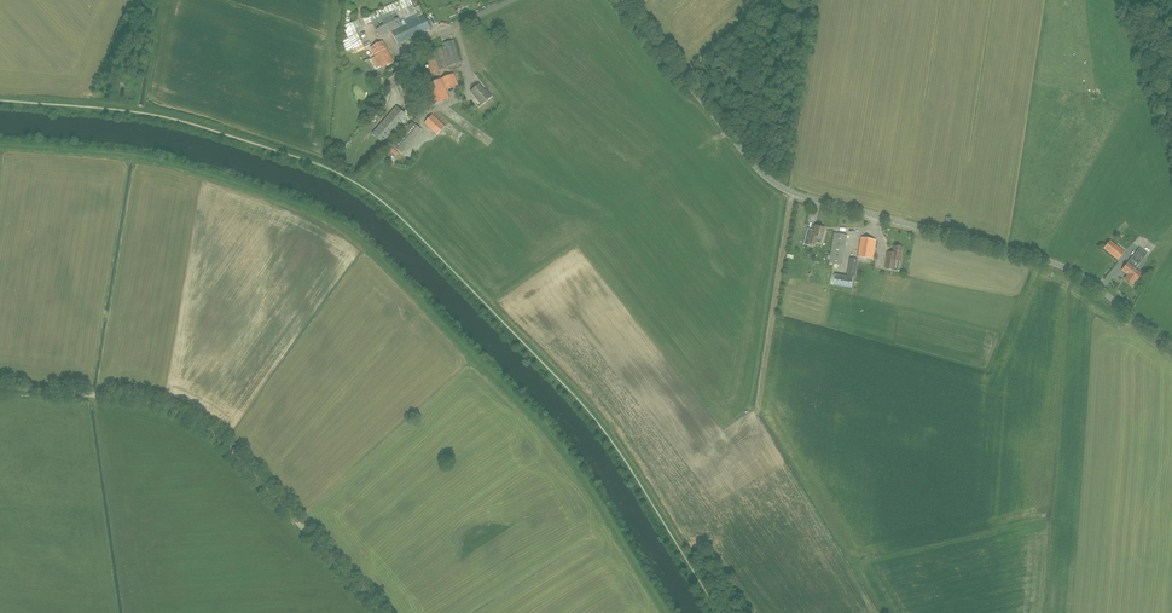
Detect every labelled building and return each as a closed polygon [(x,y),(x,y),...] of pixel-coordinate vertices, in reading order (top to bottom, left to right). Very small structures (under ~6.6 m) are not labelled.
[(426,23),(419,6),(414,8),(410,0),(401,0),(363,18),(367,26),(372,24),(379,38),(392,32),(395,38),(398,45),(431,29),(428,22),(426,23)] [(343,27),(348,38),(342,40),(347,52),(353,49),(356,48),(358,52),(365,49),(362,45),(363,44),(356,29),(361,27),(360,25),(358,20),(343,27)] [(442,44),(449,66),(460,63),(453,40),(442,44)] [(387,49),(385,46),(383,41),(371,48),(376,57),(372,59),(384,52),(383,51),(387,49)] [(382,68),(385,66),(394,62),(387,49),(383,51),(384,52),(372,59),(376,67),(380,64),(382,68)] [(425,53),(431,73),(442,70),(436,49),(425,53)] [(427,84),(435,104),(450,98),(446,89),(458,84),(454,74),(427,84)] [(409,118),(410,118),(410,119),(413,116),(418,111),(415,105),(404,79),(396,82),(407,108),(405,109),(409,118)] [(479,85),(471,91),(482,104),(491,97),(488,93),(487,94),(479,85)] [(418,96),(424,112),(432,109),(426,93),(418,96)] [(410,118),(409,118),(396,106),(372,134),(386,146),(410,118)] [(446,127),(433,114),(424,123),(437,136),(446,127)] [(401,154),(421,131),(412,122),(392,146),(401,154)] [(825,228),(822,227),(822,226),(821,225),(818,225),(817,225),(817,226),(816,226),(815,230),(813,230),(810,229),(808,229),(804,244),(806,244),(809,245),(809,244),(814,245),(816,239),(816,236),(822,238),(825,228)] [(835,233),(830,263),(842,265),(847,235),(835,233)] [(861,238),(858,257),(873,259),(876,240),(861,238)] [(1125,252),(1110,240),(1104,248),(1118,260),(1125,252)] [(893,252),(888,252),(887,260),(886,268),(894,269),(895,269),(893,269),(894,261),(896,261),(896,260),(901,261),(902,255),(901,255),(902,247),(902,246),(902,245),(901,245),(899,244),(898,245),(898,246),(894,245),(893,252)] [(850,257),(849,261),(847,275),(855,277),(858,259),(850,257)] [(1135,269),(1136,268),(1128,262),(1122,270),(1128,275),(1125,278),(1133,285),(1136,281),(1142,274),(1135,269)] [(853,277),(846,276),(835,274),(833,285),(851,288),(853,277)]
